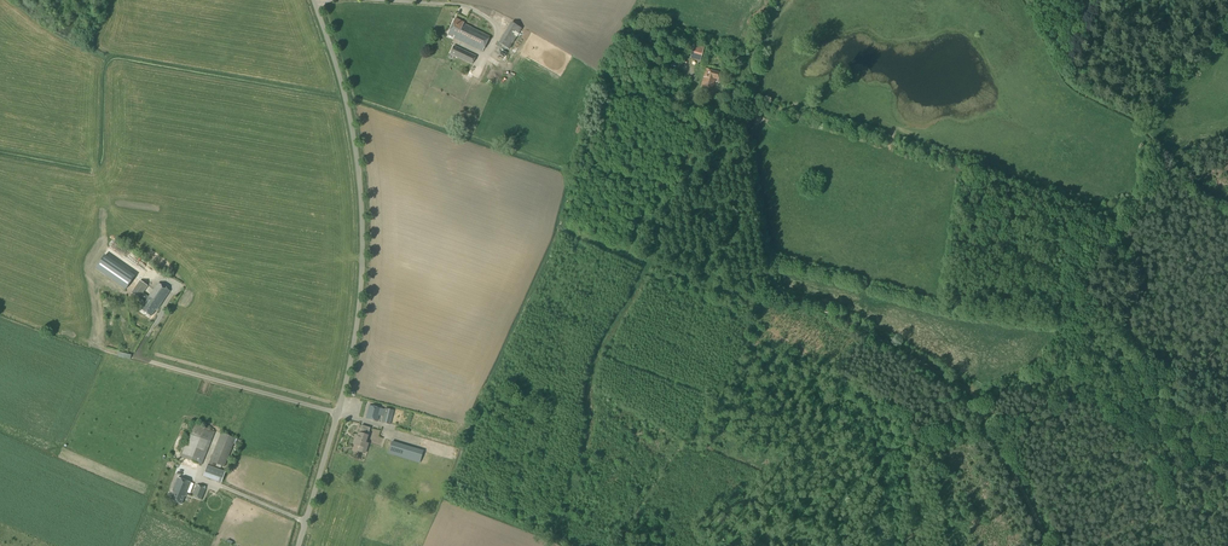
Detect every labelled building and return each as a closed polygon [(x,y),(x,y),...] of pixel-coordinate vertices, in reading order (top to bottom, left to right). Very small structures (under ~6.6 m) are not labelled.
[(482,51),(489,36),(463,23),(464,22),(455,18),(447,35),(482,51)] [(509,50),(521,29),(511,22),(498,43),(509,50)] [(700,62),(704,47),(694,44),(690,59),(700,62)] [(472,65),(476,56),(454,46),(450,54),(472,65)] [(676,77),(678,69),(666,67),(665,75),(676,77)] [(719,80),(721,73),(705,69),(700,86),(712,89),(715,79),(719,80)] [(130,272),(120,286),(126,289),(135,276),(130,272)] [(148,297),(143,293),(147,286),(139,280),(131,293),(145,303),(141,309),(151,316),(155,310),(156,310),(170,291),(158,283),(148,297)] [(381,408),(369,405),(365,419),(378,422),(381,408)] [(394,411),(385,408),(381,423),(390,425),(394,411)] [(180,457),(201,465),(215,431),(194,423),(190,434),(180,457)] [(365,442),(370,428),(361,425),(358,433),(357,432),(353,444),(360,446),(358,451),(365,454),(368,443),(365,442)] [(427,440),(450,445),(452,436),(446,435),(447,433),(442,432),(442,431),(429,428),(427,440)] [(224,467),(235,438),(221,433),(209,464),(214,466),(215,463),(224,467)] [(422,463),(442,467),(444,457),(425,453),(422,463)] [(221,483),(225,471),(207,464),(203,476),(221,483)] [(191,483),(177,477),(172,491),(173,492),(170,499),(181,504),(184,496),(185,496),(191,483)] [(201,500),(206,488),(196,484),(192,496),(201,500)]
